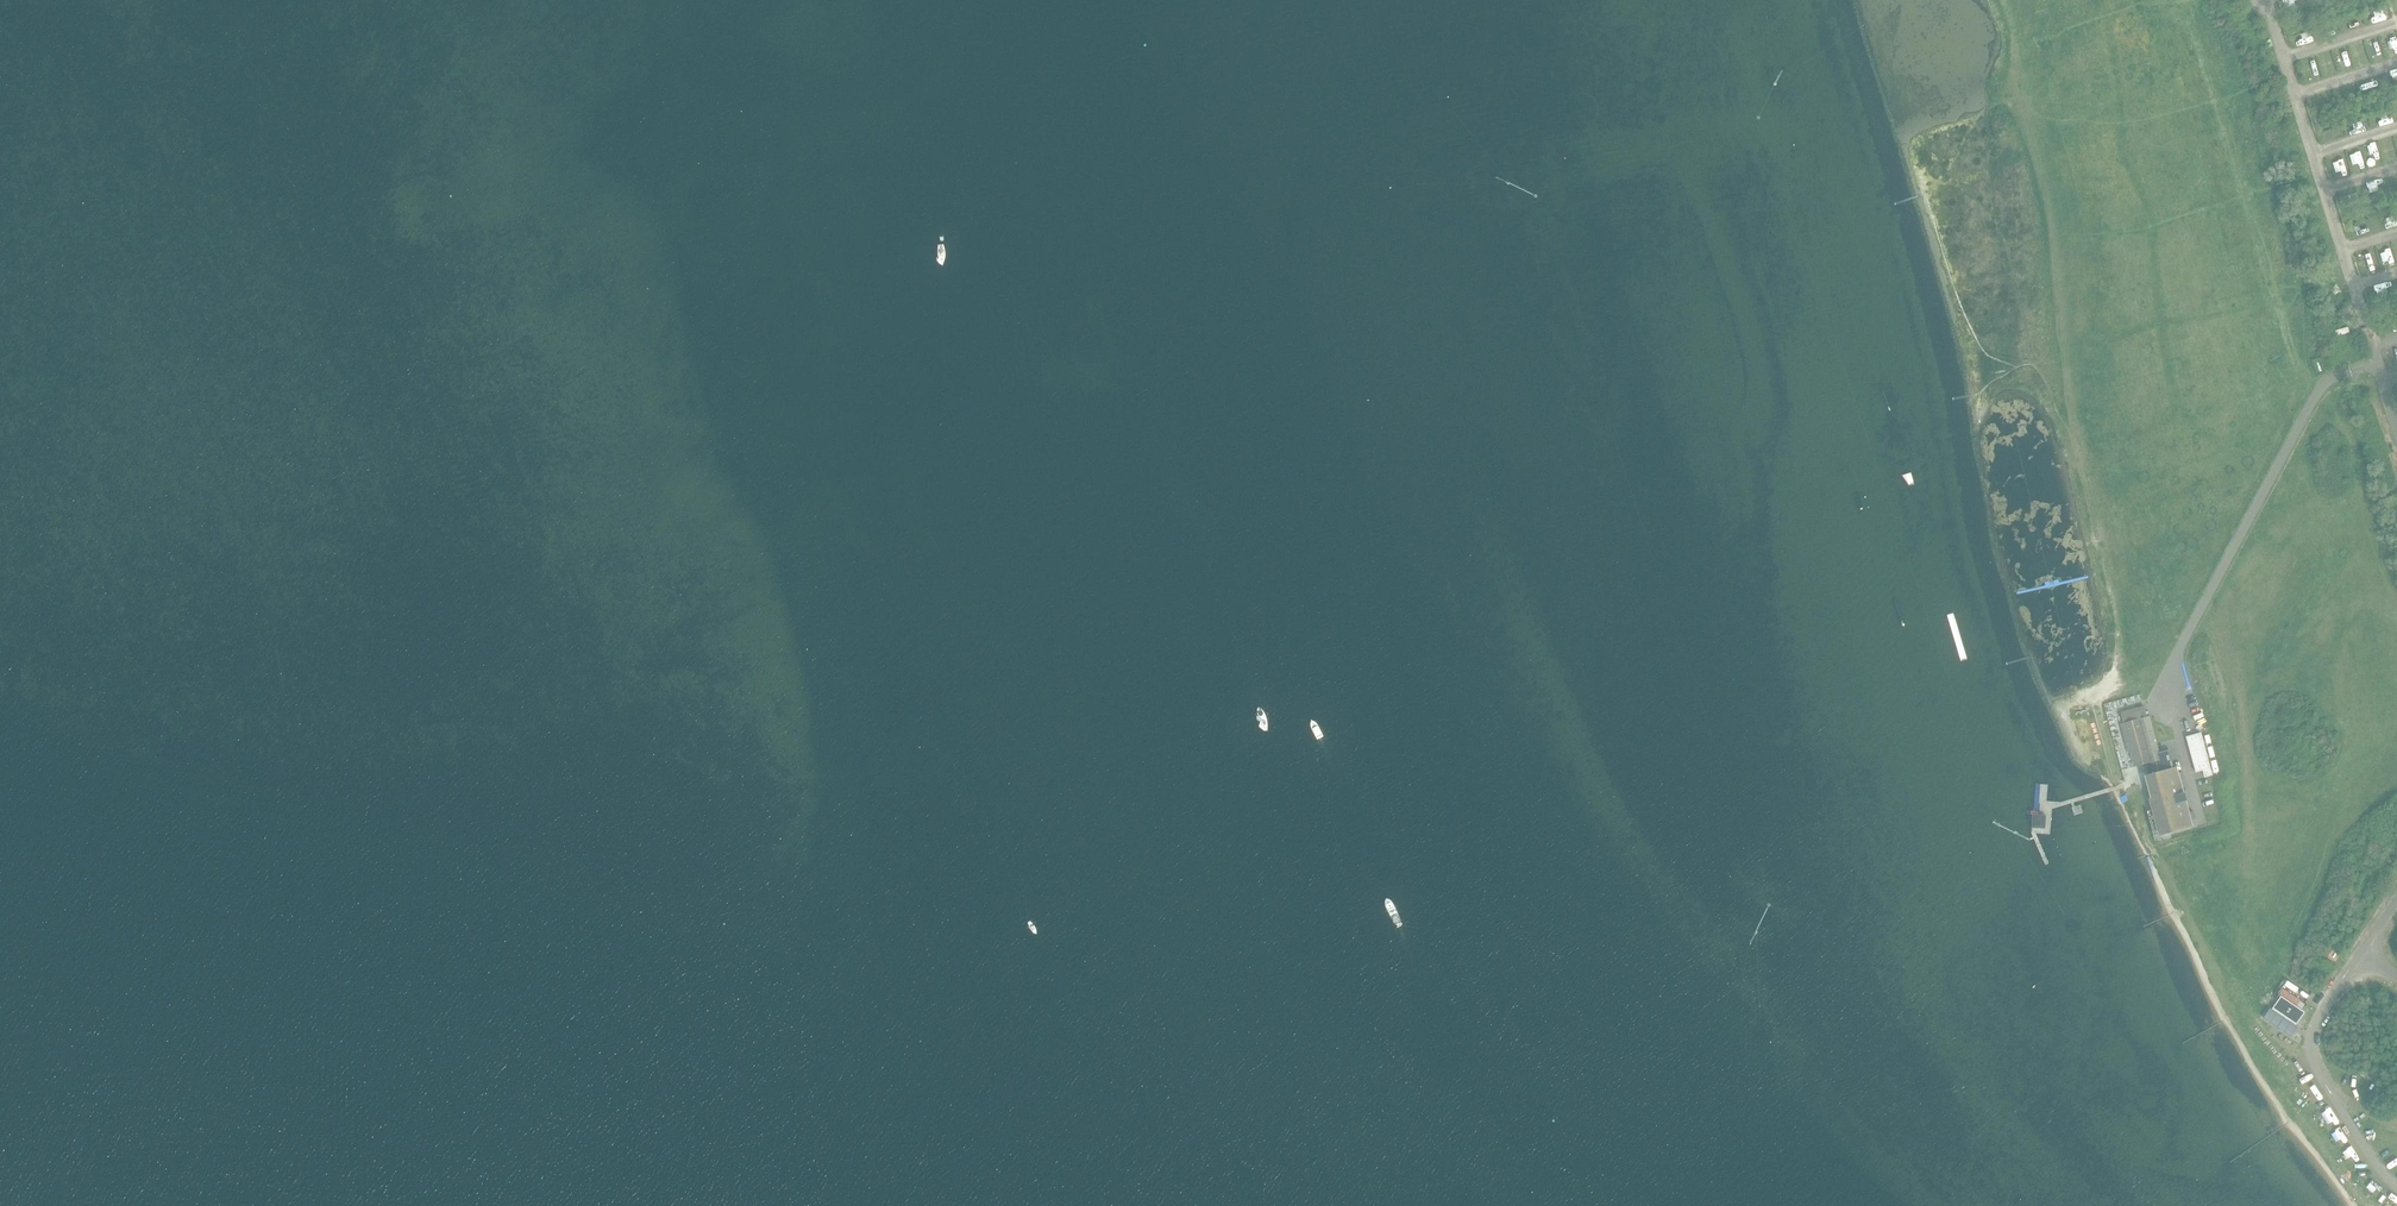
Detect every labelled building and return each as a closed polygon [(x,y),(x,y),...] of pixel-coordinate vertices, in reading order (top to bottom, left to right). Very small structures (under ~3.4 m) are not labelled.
[(2150,760),(2154,759),(2160,757),(2149,717),(2139,720),(2139,719),(2124,723),(2135,766),(2150,761),(2150,760)] [(2200,733),(2186,736),(2196,772),(2202,770),(2204,777),(2211,775),(2200,733)] [(2169,749),(2159,751),(2161,758),(2154,759),(2158,772),(2145,775),(2151,798),(2149,798),(2153,812),(2155,811),(2161,833),(2191,825),(2189,820),(2187,812),(2184,800),(2185,800),(2185,799),(2184,799),(2182,793),(2183,792),(2182,792),(2179,780),(2177,773),(2175,767),(2174,767),(2169,749)] [(2033,813),(2032,827),(2045,828),(2046,814),(2033,813)] [(2270,1008),(2263,1017),(2291,1036),(2297,1026),(2295,1025),(2296,1022),(2303,1012),(2300,1010),(2305,1003),(2283,988),(2278,995),(2281,997),(2274,1006),(2272,1009),(2270,1008)]
